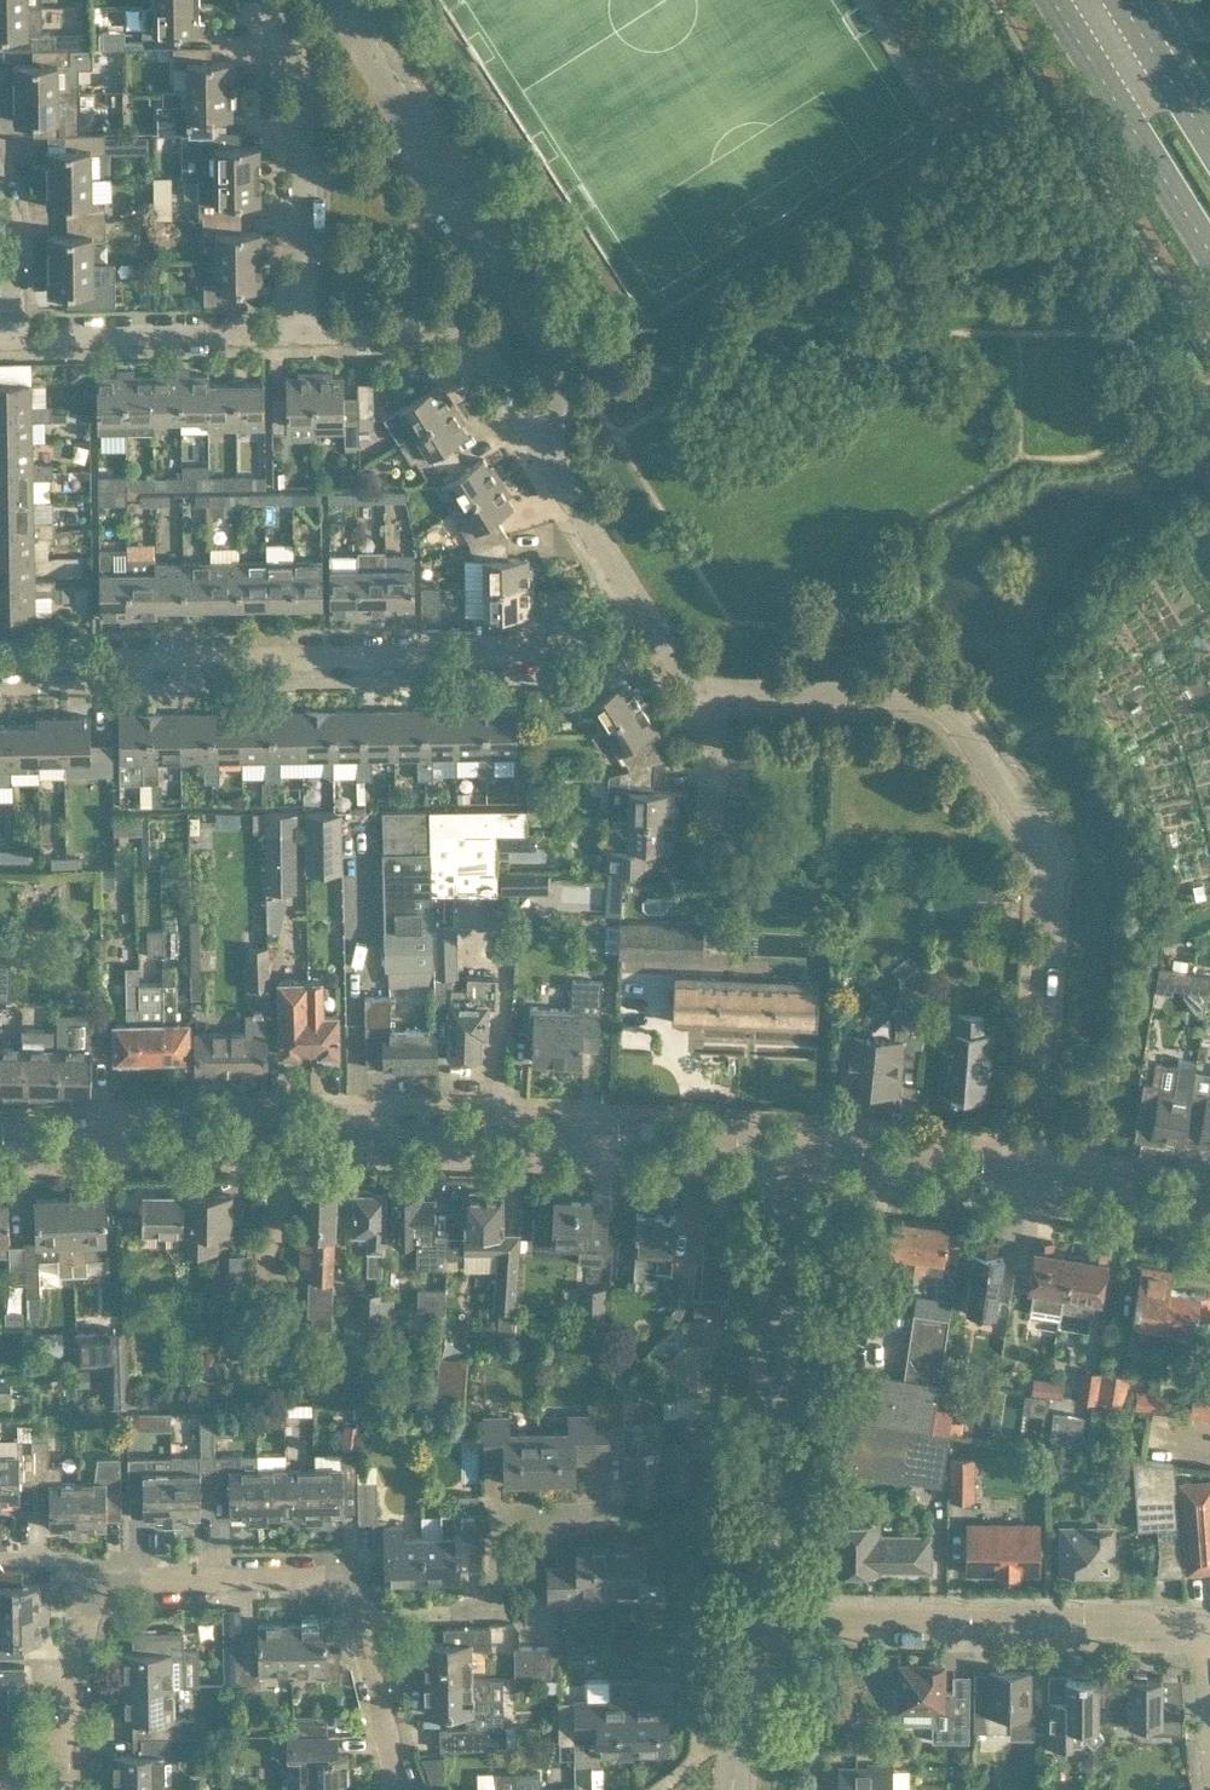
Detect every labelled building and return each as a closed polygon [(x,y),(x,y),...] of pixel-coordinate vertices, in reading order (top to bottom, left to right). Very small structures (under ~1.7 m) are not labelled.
[(147,26),(143,26),(143,41),(143,45),(143,46),(174,46),(175,45),(175,31),(181,31),(200,30),(200,2),(147,3),(147,26)] [(0,5),(0,34),(3,34),(11,34),(11,47),(3,47),(3,48),(33,48),(41,48),(91,47),(91,31),(54,32),(43,32),(43,5),(41,5),(28,5),(0,5)] [(212,45),(175,45),(174,46),(174,65),(187,65),(188,88),(232,87),(232,59),(205,59),(205,46),(212,45)] [(33,62),(14,62),(15,91),(59,90),(80,89),(80,67),(93,67),(93,47),(91,47),(41,48),(41,61),(33,62)] [(188,105),(159,105),(159,132),(175,131),(184,131),(202,131),(202,130),(206,130),(214,130),(219,130),(219,123),(219,116),(233,116),(232,87),(188,88),(188,105)] [(59,90),(15,91),(15,119),(34,119),(42,119),(42,132),(35,132),(35,133),(66,133),(72,133),(73,133),(81,133),(80,89),(59,90)] [(202,131),(184,131),(185,141),(202,141),(203,150),(199,150),(199,173),(216,173),(261,172),(260,144),(241,144),(233,144),(233,131),(241,130),(219,130),(214,130),(206,130),(202,130),(202,131)] [(67,147),(47,147),(48,176),(92,175),(92,174),(111,174),(110,152),(105,152),(105,135),(105,132),(81,133),(73,133),(72,133),(72,147),(67,147)] [(148,134),(105,135),(105,152),(110,152),(117,152),(117,150),(132,150),(132,152),(149,151),(149,134),(148,134)] [(216,173),(199,173),(199,197),(200,216),(204,216),(242,216),(242,215),(234,215),(234,201),(242,201),(261,201),(261,172),(216,173)] [(68,218),(106,218),(106,198),(93,199),(92,175),(48,176),(48,204),(75,204),(76,218),(68,218)] [(217,235),(217,258),(262,257),(262,230),(235,230),(234,217),(242,216),(204,216),(204,236),(217,235)] [(49,233),(49,260),(94,259),(93,238),(106,237),(106,218),(68,218),(68,219),(76,219),(76,233),(49,233)] [(218,282),(205,282),(205,302),(235,302),(235,287),(243,287),(262,286),(262,281),(262,258),(262,257),(217,258),(218,281),(218,282)] [(94,259),(49,260),(50,281),(50,290),(69,289),(69,304),(102,304),(107,304),(116,303),(115,262),(94,262),(94,259)] [(408,358),(402,365),(402,374),(408,380),(417,380),(423,373),(423,365),(416,359),(408,358)] [(86,365),(71,365),(71,376),(74,379),(87,379),(86,365)] [(316,420),(316,371),(299,371),(299,375),(287,376),(287,396),(272,396),(273,430),(288,430),(288,420),(316,420)] [(333,371),(316,371),(316,420),(327,419),(327,432),(345,432),(345,429),(360,429),(360,428),(360,415),(359,395),(345,395),(344,375),(333,375),(333,371)] [(154,373),(126,374),(127,432),(154,431),(154,418),(154,373)] [(181,373),(154,373),(154,418),(182,418),(181,373)] [(209,373),(181,373),(182,418),(182,429),(210,429),(210,426),(210,382),(210,373),(209,373)] [(127,432),(126,374),(98,374),(98,432),(127,432)] [(32,411),(33,419),(43,419),(42,403),(32,403),(32,381),(0,382),(0,412),(32,411)] [(237,381),(210,382),(210,426),(237,426),(237,381)] [(265,381),(237,381),(237,426),(266,425),(265,381)] [(374,381),(359,381),(359,395),(360,415),(360,428),(375,427),(375,415),(374,381)] [(400,407),(416,431),(457,405),(448,391),(444,393),(438,383),(400,407)] [(53,403),(42,403),(43,419),(53,419),(53,412),(53,403)] [(405,440),(401,443),(412,461),(417,458),(427,475),(430,473),(459,455),(451,442),(468,432),(462,422),(466,420),(457,405),(416,431),(404,438),(405,440)] [(404,438),(416,431),(400,407),(385,416),(398,437),(402,435),(404,438)] [(33,440),(33,419),(32,411),(0,412),(0,441),(33,440)] [(67,411),(53,412),(53,419),(53,420),(67,420),(67,411)] [(316,432),(327,432),(327,419),(316,420),(316,432)] [(288,420),(288,430),(288,435),(316,434),(316,432),(316,420),(288,420)] [(345,432),(345,439),(360,438),(360,429),(345,429),(345,432)] [(127,446),(127,432),(98,432),(99,446),(127,446)] [(33,469),(33,477),(44,477),(43,461),(33,462),(33,440),(0,441),(0,470),(33,469)] [(446,481),(461,504),(503,479),(493,464),(490,466),(484,457),(467,467),(459,455),(430,473),(438,486),(446,481)] [(43,461),(44,477),(54,477),(54,461),(43,461)] [(183,464),(183,477),(197,477),(197,464),(183,464)] [(210,464),(197,464),(197,477),(210,477),(210,464)] [(34,498),(33,477),(33,469),(0,470),(0,499),(34,498)] [(100,470),(100,481),(115,481),(126,481),(127,470),(100,470)] [(377,470),(371,470),(371,482),(382,482),(382,476),(377,470)] [(284,471),(274,471),(274,484),(285,484),(284,471)] [(357,472),(340,472),(340,483),(357,483),(357,472)] [(238,476),(225,477),(225,488),(239,488),(238,476)] [(252,476),(238,476),(239,488),(252,488),(252,476)] [(252,476),(252,488),(267,488),(266,476),(252,476)] [(140,477),(128,477),(128,489),(141,489),(140,477)] [(141,489),(154,488),(154,477),(140,477),(141,489)] [(168,477),(154,477),(154,488),(168,488),(168,477)] [(183,477),(168,477),(168,488),(183,488),(183,477)] [(197,477),(183,477),(183,488),(211,488),(210,477),(197,477)] [(210,477),(211,488),(225,488),(225,477),(210,477)] [(468,534),(471,545),(508,534),(497,516),(514,505),(508,495),(512,493),(503,479),(461,504),(453,510),(468,534)] [(99,502),(114,502),(115,481),(100,481),(99,502)] [(115,481),(114,502),(126,502),(126,481),(115,481)] [(357,489),(329,490),(329,502),(358,502),(357,489)] [(385,489),(357,489),(358,502),(385,501),(385,489)] [(406,489),(385,489),(385,501),(406,501),(406,489)] [(266,491),(238,492),(238,504),(266,504),(266,491)] [(280,491),(266,491),(266,504),(280,503),(280,491)] [(280,503),(293,503),(293,491),(280,491),(280,503)] [(307,491),(293,491),(293,503),(307,503),(307,491)] [(322,491),(307,491),(307,503),(322,503),(322,491)] [(211,504),(210,492),(194,492),(194,504),(211,504)] [(238,492),(210,492),(211,504),(212,504),(225,504),(238,504),(238,492)] [(141,505),(156,505),(155,493),(141,493),(141,505)] [(155,493),(156,505),(170,505),(170,493),(155,493)] [(34,527),(34,535),(45,535),(44,520),(34,520),(34,498),(0,499),(0,528),(34,527)] [(44,520),(45,535),(55,535),(54,519),(44,520)] [(35,556),(34,535),(34,527),(0,528),(0,557),(35,556)] [(485,557),(485,586),(534,585),(533,568),(529,568),(529,556),(509,556),(508,534),(471,545),(475,557),(485,557)] [(211,546),(212,560),(212,605),(240,604),(239,560),(239,545),(211,546)] [(358,549),(358,553),(359,612),(387,611),(386,567),(386,549),(358,549)] [(129,570),(129,556),(112,557),(112,551),(100,551),(101,615),(130,615),(129,570)] [(359,612),(358,553),(330,553),(331,612),(359,612)] [(414,553),(386,553),(386,567),(387,611),(415,611),(415,586),(415,566),(414,553)] [(35,586),(35,593),(45,593),(45,578),(35,578),(35,556),(0,557),(0,586),(35,586)] [(156,556),(129,556),(129,570),(130,615),(157,614),(156,561),(156,556)] [(267,559),(239,560),(240,604),(267,604),(267,559)] [(294,559),(267,559),(267,604),(295,604),(294,559)] [(323,559),(294,559),(295,604),(324,603),(323,559)] [(212,560),(184,561),(185,605),(212,605),(212,560)] [(184,561),(156,561),(157,614),(158,614),(158,606),(185,605),(184,561)] [(45,578),(45,593),(56,593),(56,586),(55,577),(45,578)] [(534,585),(485,586),(485,614),(476,614),(476,629),(510,629),(510,614),(530,613),(530,602),(534,602),(534,585)] [(0,586),(0,616),(36,615),(35,593),(35,586),(0,586)] [(70,586),(56,586),(56,593),(56,600),(70,600),(70,586)] [(422,586),(422,617),(441,617),(440,586),(422,586)] [(590,703),(605,726),(646,700),(637,686),(633,688),(627,678),(619,683),(607,663),(571,684),(573,705),(590,703)] [(596,731),(593,733),(602,749),(605,747),(614,741),(631,768),(655,761),(665,758),(652,737),(661,732),(651,717),(655,714),(646,700),(605,726),(596,731)] [(474,708),(456,708),(456,756),(479,755),(487,755),(486,706),(474,706),(474,708)] [(498,706),(486,706),(487,755),(479,755),(479,765),(495,765),(495,755),(518,755),(517,707),(498,707),(498,706)] [(425,708),(395,709),(395,757),(418,756),(426,756),(425,708)] [(456,708),(425,708),(426,756),(418,756),(418,766),(434,766),(434,756),(456,756),(456,708)] [(364,709),(334,710),(335,758),(357,757),(365,757),(364,709)] [(395,709),(364,709),(365,757),(357,757),(357,767),(373,767),(373,757),(395,757),(395,709)] [(303,710),(273,711),(274,759),(266,759),(266,769),(281,769),(281,758),(304,758),(303,710)] [(334,710),(303,710),(304,758),(324,758),(324,770),(324,773),(335,773),(335,758),(334,710)] [(139,713),(119,713),(120,737),(120,783),(133,783),(133,761),(144,761),(152,760),(151,711),(139,711),(139,713)] [(144,761),(144,771),(160,771),(159,760),(182,760),(181,712),(162,712),(162,711),(151,711),(152,760),(144,761)] [(213,759),(205,760),(205,770),(220,770),(220,759),(243,759),(242,711),(212,712),(213,759)] [(273,711),(242,711),(243,759),(266,759),(274,759),(273,711)] [(182,760),(205,760),(213,759),(212,712),(181,712),(182,760)] [(91,714),(64,715),(65,758),(92,758),(92,746),(91,714)] [(64,715),(38,715),(39,759),(65,758),(64,715)] [(38,722),(12,723),(13,766),(39,766),(39,759),(38,722)] [(0,723),(0,783),(13,783),(13,777),(13,766),(12,723),(0,723)] [(456,756),(457,770),(479,770),(479,765),(479,755),(456,756)] [(495,765),(495,769),(518,769),(518,755),(495,755),(495,765)] [(434,766),(434,771),(457,770),(456,756),(434,756),(434,766)] [(335,758),(335,773),(357,773),(357,767),(357,757),(335,758)] [(281,770),(304,770),(304,758),(281,758),(281,769),(281,770)] [(324,758),(304,758),(304,770),(324,770),(324,758)] [(243,772),(266,771),(266,769),(266,759),(243,759),(243,772)] [(613,805),(612,815),(616,815),(629,816),(631,816),(678,818),(678,801),(674,801),(675,790),(654,789),(654,783),(655,761),(631,768),(621,770),(620,782),(621,782),(621,805),(613,805)] [(495,769),(495,765),(479,765),(479,770),(479,776),(495,776),(495,769)] [(434,766),(418,766),(419,777),(434,777),(434,771),(434,766)] [(373,767),(357,767),(357,773),(358,778),(373,778),(373,767)] [(281,769),(266,769),(266,771),(266,779),(274,779),(282,779),(281,770),(281,769)] [(220,770),(205,770),(205,780),(221,780),(220,770)] [(160,771),(144,771),(144,781),(152,781),(160,781),(160,771)] [(529,776),(529,789),(544,789),(544,777),(529,776)] [(529,799),(529,813),(550,813),(550,777),(544,777),(544,789),(529,789),(529,799)] [(266,779),(263,780),(263,791),(274,791),(274,779),(266,779)] [(144,783),(141,783),(142,809),(152,809),(152,781),(144,781),(144,783)] [(160,781),(152,781),(152,809),(163,808),(163,781),(160,781)] [(471,791),(458,791),(458,800),(471,800),(471,791)] [(216,807),(216,821),(240,821),(240,808),(216,807)] [(265,809),(253,809),(254,828),(265,827),(265,809)] [(435,967),(434,922),(433,892),(431,832),(432,832),(431,810),(383,811),(385,969),(389,969),(435,967)] [(432,832),(431,832),(433,892),(455,892),(455,888),(475,888),(475,893),(498,893),(497,856),(497,848),(497,832),(527,832),(527,810),(431,810),(432,832)] [(335,811),(306,812),(307,853),(343,852),(342,811),(339,811),(335,811)] [(296,812),(266,812),(268,888),(298,887),(296,812)] [(143,813),(114,814),(115,833),(143,832),(143,813)] [(612,824),(597,838),(606,849),(606,869),(618,870),(628,870),(640,870),(652,871),(652,855),(661,855),(664,852),(668,855),(673,855),(673,847),(673,835),(677,835),(678,818),(629,816),(616,815),(612,815),(612,817),(612,824)] [(527,832),(497,832),(497,848),(510,848),(537,848),(537,833),(527,832)] [(510,848),(497,848),(497,856),(510,856),(510,848)] [(0,849),(0,860),(15,860),(15,857),(15,849),(0,849)] [(30,849),(15,849),(15,857),(15,860),(30,860),(30,859),(30,849)] [(343,852),(307,853),(307,868),(343,867),(343,852)] [(52,865),(52,868),(68,868),(68,856),(52,856),(52,859),(52,865)] [(82,856),(68,856),(68,868),(82,868),(82,856)] [(115,862),(101,862),(101,882),(115,882),(115,862)] [(169,862),(161,862),(162,879),(169,878),(174,874),(174,867),(169,862)] [(609,870),(607,896),(622,897),(624,870),(609,870)] [(626,873),(625,889),(638,890),(639,874),(626,873)] [(521,876),(499,876),(499,895),(521,895),(521,876)] [(549,876),(521,876),(521,895),(549,895),(549,876)] [(267,892),(268,925),(281,926),(289,891),(267,892)] [(434,922),(455,922),(455,892),(433,892),(434,922)] [(190,906),(191,973),(201,973),(200,906),(190,906)] [(309,919),(297,919),(296,946),(309,946),(309,919)] [(456,922),(455,922),(434,922),(435,967),(435,976),(458,976),(456,922)] [(621,925),(620,955),(703,956),(703,942),(703,926),(621,925)] [(164,953),(164,927),(148,928),(149,953),(164,953)] [(179,927),(164,927),(164,953),(180,952),(179,927)] [(245,948),(245,989),(269,989),(269,948),(245,948)] [(0,958),(0,974),(11,974),(11,958),(0,958)] [(1174,958),(1172,970),(1186,972),(1188,960),(1174,958)] [(871,1036),(849,1034),(836,1032),(833,1056),(847,1057),(844,1085),(865,1087),(870,1093),(876,1088),(898,1091),(902,1045),(922,1048),(929,964),(919,963),(901,977),(898,1004),(892,1010),(897,1015),(895,1033),(889,1038),(882,1037),(877,1031),(871,1036)] [(127,1022),(115,1022),(115,1033),(115,1057),(141,1057),(140,1021),(141,1021),(140,995),(139,981),(139,964),(126,965),(126,975),(126,995),(127,1022)] [(176,964),(164,964),(164,970),(164,980),(164,1005),(165,1056),(190,1056),(189,1032),(189,1020),(177,1021),(176,969),(176,964)] [(1182,989),(1183,986),(1185,972),(1158,968),(1154,991),(1171,994),(1172,987),(1182,989)] [(1209,976),(1185,972),(1183,986),(1207,990),(1209,976)] [(201,973),(191,973),(192,997),(201,996),(201,973)] [(0,974),(0,996),(11,996),(11,974),(0,974)] [(672,1020),(817,1026),(819,980),(674,974),(672,1020)] [(454,976),(435,976),(437,1025),(437,1035),(452,1036),(451,1055),(455,1055),(457,1059),(462,1060),(465,1055),(481,1056),(481,1033),(487,1033),(488,1005),(497,1005),(498,981),(498,976),(469,975),(468,986),(453,986),(454,976)] [(323,978),(309,979),(310,1047),(319,1047),(319,1051),(324,1051),(327,1053),(335,1053),(337,1050),(340,1050),(340,1012),(323,1012),(323,978)] [(572,1007),(532,1005),(531,1021),(536,1021),(534,1059),(582,1061),(583,1041),(599,1042),(599,1047),(600,1047),(604,980),(573,978),(572,1007)] [(309,979),(280,979),(281,1052),(284,1052),(287,1054),(295,1054),(297,1052),(300,1052),(300,1047),(310,1047),(309,979)] [(164,980),(139,981),(140,995),(141,1021),(140,1021),(141,1057),(165,1056),(164,1005),(164,980)] [(392,994),(367,994),(367,1039),(368,1063),(367,1063),(367,1064),(437,1064),(437,1035),(437,1025),(415,1025),(393,1026),(392,994)] [(91,1041),(95,1041),(109,1041),(109,1011),(91,1012),(91,1041)] [(92,1093),(93,1052),(95,1052),(95,1041),(91,1041),(91,1012),(60,1014),(59,1028),(58,1092),(92,1093)] [(951,1096),(970,1097),(970,1095),(987,1096),(992,1033),(983,1032),(985,1015),(959,1013),(956,1050),(944,1049),(941,1092),(952,1093),(951,1096)] [(58,1092),(59,1028),(23,1028),(23,1046),(0,1046),(0,1091),(58,1092)] [(266,1068),(266,1031),(198,1032),(199,1070),(266,1068)] [(1144,1080),(1136,1129),(1152,1132),(1151,1137),(1183,1142),(1197,1060),(1180,1057),(1179,1064),(1155,1060),(1152,1081),(1144,1080)] [(1209,1142),(1209,1091),(1193,1088),(1197,1060),(1183,1142),(1184,1142),(1185,1133),(1200,1135),(1199,1140),(1209,1142)] [(1113,1126),(1116,1109),(1102,1107),(1099,1124),(1100,1124),(1112,1126),(1113,1126)] [(393,1216),(393,1235),(396,1235),(417,1235),(417,1257),(417,1266),(429,1266),(433,1266),(447,1266),(447,1262),(447,1257),(449,1257),(449,1251),(449,1236),(436,1236),(436,1199),(423,1199),(423,1191),(413,1191),(411,1187),(401,1187),(399,1191),(396,1191),(396,1216),(393,1216)] [(355,1214),(355,1230),(370,1230),(370,1257),(369,1276),(384,1276),(385,1257),(387,1215),(387,1191),(371,1190),(369,1188),(364,1188),(361,1190),(356,1190),(355,1214)] [(449,1236),(449,1251),(466,1251),(498,1251),(497,1275),(499,1275),(497,1307),(517,1309),(521,1255),(523,1231),(504,1231),(504,1194),(487,1194),(487,1189),(471,1189),(471,1194),(465,1194),(465,1236),(449,1236)] [(301,1233),(300,1263),(314,1264),(313,1280),(309,1280),(308,1313),(313,1313),(313,1326),(333,1326),(333,1282),(337,1215),(339,1191),(304,1190),(302,1214),(301,1233)] [(143,1231),(182,1231),(187,1231),(188,1193),(143,1192),(143,1231)] [(182,1231),(182,1251),(214,1251),(214,1231),(232,1231),(232,1217),(232,1193),(188,1193),(187,1231),(182,1231)] [(105,1194),(71,1196),(74,1274),(89,1273),(88,1258),(107,1258),(106,1238),(105,1219),(105,1194)] [(38,1241),(25,1242),(27,1279),(28,1294),(41,1293),(39,1257),(59,1257),(60,1274),(74,1274),(71,1196),(37,1197),(38,1221),(38,1241)] [(11,1253),(11,1242),(11,1239),(10,1223),(9,1199),(7,1199),(7,1201),(0,1201),(0,1253),(11,1253)] [(534,1213),(532,1253),(605,1258),(607,1218),(591,1218),(592,1201),(556,1200),(555,1214),(534,1213)] [(645,1269),(657,1269),(673,1270),(676,1214),(659,1213),(659,1210),(645,1209),(645,1212),(638,1211),(637,1234),(622,1234),(620,1266),(620,1275),(645,1276),(645,1269)] [(886,1264),(915,1268),(922,1220),(893,1216),(886,1264)] [(922,1220),(915,1268),(929,1271),(944,1273),(946,1258),(947,1248),(950,1224),(922,1220)] [(700,1297),(722,1296),(729,1296),(733,1253),(735,1233),(726,1232),(727,1222),(726,1222),(726,1223),(708,1222),(708,1221),(707,1221),(700,1297)] [(1037,1275),(1031,1311),(1061,1316),(1062,1309),(1071,1253),(1054,1250),(1055,1242),(1054,1239),(1038,1237),(1032,1274),(1037,1275)] [(972,1282),(968,1307),(997,1311),(997,1305),(1001,1278),(1005,1254),(996,1252),(998,1240),(978,1238),(975,1261),(972,1282)] [(24,1242),(11,1242),(11,1253),(12,1279),(25,1279),(27,1279),(25,1242),(24,1242)] [(1071,1253),(1062,1309),(1091,1314),(1092,1311),(1094,1311),(1096,1298),(1098,1285),(1103,1286),(1106,1273),(1109,1249),(1093,1246),(1091,1248),(1090,1256),(1071,1253)] [(1134,1321),(1164,1325),(1170,1287),(1173,1269),(1143,1264),(1134,1321)] [(225,1266),(224,1295),(245,1296),(246,1267),(225,1266)] [(419,1311),(446,1312),(447,1287),(420,1286),(419,1311)] [(582,1286),(581,1331),(603,1331),(605,1286),(582,1286)] [(1164,1325),(1195,1330),(1198,1315),(1209,1316),(1209,1293),(1170,1287),(1164,1325)] [(684,1288),(676,1305),(684,1309),(691,1296),(684,1288)] [(361,1289),(358,1340),(379,1341),(381,1316),(382,1296),(382,1290),(361,1289)] [(382,1296),(381,1316),(393,1317),(395,1297),(382,1296)] [(722,1296),(700,1297),(693,1297),(693,1314),(722,1313),(722,1296)] [(932,1297),(930,1313),(938,1314),(949,1316),(951,1300),(932,1297)] [(499,1308),(498,1332),(515,1333),(516,1309),(499,1308)] [(854,1367),(846,1416),(933,1428),(937,1405),(950,1316),(949,1316),(938,1314),(930,1313),(914,1311),(904,1375),(854,1367)] [(708,1318),(684,1319),(684,1333),(708,1332),(708,1318)] [(105,1329),(75,1330),(75,1362),(108,1362),(108,1405),(128,1404),(128,1398),(125,1327),(105,1328),(105,1329)] [(533,1338),(519,1338),(519,1346),(526,1352),(533,1352),(533,1338)] [(709,1386),(710,1345),(680,1344),(679,1385),(709,1386)] [(439,1356),(436,1404),(464,1406),(467,1358),(439,1356)] [(1083,1369),(1079,1397),(1095,1400),(1100,1372),(1099,1372),(1083,1369)] [(1103,1371),(1099,1400),(1124,1404),(1128,1375),(1103,1371)] [(34,1372),(34,1380),(43,1380),(43,1372),(34,1372)] [(78,1372),(78,1380),(88,1380),(88,1372),(78,1372)] [(1034,1376),(1032,1392),(1047,1394),(1049,1378),(1034,1376)] [(1049,1378),(1047,1394),(1062,1396),(1064,1380),(1049,1378)] [(312,1383),(311,1397),(326,1397),(326,1383),(312,1383)] [(1135,1407),(1150,1409),(1152,1394),(1138,1391),(1135,1407)] [(1209,1418),(1209,1393),(1193,1392),(1191,1415),(1209,1418)] [(603,1419),(596,1419),(596,1450),(611,1449),(611,1431),(610,1420),(628,1420),(628,1430),(629,1490),(667,1490),(667,1480),(666,1445),(650,1446),(649,1422),(646,1422),(635,1422),(635,1411),(635,1394),(603,1395),(603,1419)] [(1152,1394),(1150,1409),(1165,1411),(1168,1396),(1152,1394)] [(314,1403),(303,1403),(303,1415),(314,1414),(314,1403)] [(933,1429),(933,1431),(950,1433),(954,1407),(937,1405),(933,1429)] [(286,1409),(267,1409),(267,1425),(286,1424),(286,1409)] [(143,1410),(127,1410),(128,1428),(143,1428),(143,1410)] [(213,1411),(201,1411),(201,1430),(214,1430),(213,1411)] [(666,1445),(667,1480),(705,1479),(704,1411),(665,1412),(666,1445)] [(575,1451),(596,1450),(596,1419),(596,1413),(571,1414),(571,1429),(540,1430),(541,1476),(576,1475),(575,1451)] [(508,1477),(541,1476),(540,1430),(509,1431),(508,1415),(484,1416),(485,1453),(507,1452),(508,1477)] [(846,1416),(839,1463),(863,1466),(943,1479),(950,1433),(933,1431),(933,1429),(846,1416)] [(249,1423),(221,1424),(221,1435),(249,1434),(249,1423)] [(345,1423),(342,1445),(354,1446),(357,1424),(345,1423)] [(0,1439),(0,1508),(3,1508),(3,1497),(21,1497),(21,1481),(36,1480),(35,1438),(35,1427),(20,1428),(20,1438),(0,1439)] [(214,1430),(201,1430),(202,1448),(214,1448),(214,1430)] [(35,1438),(36,1480),(51,1480),(52,1525),(71,1525),(71,1536),(80,1536),(79,1480),(63,1481),(63,1464),(50,1464),(50,1438),(35,1438)] [(344,1466),(315,1467),(316,1522),(326,1521),(326,1511),(345,1510),(345,1484),(359,1484),(359,1479),(359,1458),(359,1451),(344,1451),(344,1466)] [(202,1453),(172,1454),(172,1455),(174,1525),(184,1525),(183,1514),(202,1513),(202,1497),(216,1497),(215,1455),(202,1455),(202,1453)] [(95,1480),(79,1480),(80,1536),(90,1535),(90,1525),(109,1524),(109,1518),(122,1517),(121,1457),(121,1454),(98,1455),(95,1480)] [(258,1454),(215,1455),(216,1497),(231,1497),(232,1513),(251,1512),(251,1523),(259,1523),(259,1468),(258,1454)] [(165,1455),(128,1456),(129,1515),(131,1515),(164,1514),(164,1525),(174,1525),(172,1455),(165,1455)] [(977,1456),(951,1455),(951,1498),(977,1499),(977,1456)] [(1140,1527),(1181,1524),(1176,1462),(1135,1456),(1140,1527)] [(359,1458),(359,1479),(377,1478),(377,1458),(359,1458)] [(287,1467),(259,1468),(259,1523),(270,1523),(270,1512),(287,1511),(287,1467)] [(315,1467),(287,1467),(287,1511),(307,1511),(307,1522),(316,1522),(315,1467)] [(360,1518),(378,1517),(377,1478),(359,1479),(359,1484),(360,1510),(360,1518)] [(1182,1483),(1183,1491),(1189,1569),(1209,1567),(1209,1481),(1202,1482),(1191,1483),(1184,1483),(1182,1483)] [(443,1532),(422,1533),(423,1580),(429,1580),(430,1584),(443,1584),(443,1580),(461,1579),(460,1566),(481,1566),(480,1531),(479,1491),(460,1492),(461,1510),(443,1510),(443,1532)] [(870,1521),(858,1521),(833,1521),(833,1569),(879,1570),(879,1567),(931,1567),(931,1534),(870,1533),(870,1521)] [(969,1533),(964,1537),(964,1555),(968,1560),(968,1570),(999,1570),(999,1572),(1004,1572),(1004,1570),(1014,1571),(1014,1572),(1019,1572),(1019,1570),(1039,1571),(1039,1523),(969,1522),(969,1533)] [(388,1581),(423,1580),(422,1533),(403,1533),(403,1523),(374,1523),(375,1547),(387,1546),(388,1581)] [(1062,1526),(1062,1543),(1062,1567),(1081,1567),(1081,1572),(1112,1572),(1113,1534),(1083,1534),(1083,1526),(1062,1526)] [(1113,1574),(1120,1574),(1122,1529),(1115,1529),(1113,1574)] [(564,1566),(565,1596),(565,1601),(597,1600),(596,1588),(613,1588),(612,1545),(579,1546),(579,1572),(566,1572),(566,1566),(564,1566)] [(647,1545),(612,1545),(613,1588),(647,1588),(647,1600),(664,1600),(664,1559),(647,1559),(647,1545)] [(52,1610),(51,1600),(41,1600),(41,1582),(25,1583),(24,1568),(6,1568),(0,1562),(0,1611),(52,1610)] [(550,1596),(565,1596),(564,1566),(549,1566),(550,1596)] [(2,1655),(25,1654),(25,1639),(42,1639),(41,1620),(52,1619),(52,1610),(0,1611),(0,1655),(2,1655)] [(304,1622),(293,1622),(293,1670),(326,1670),(326,1679),(340,1679),(340,1649),(327,1649),(327,1621),(319,1621),(319,1618),(304,1618),(304,1622)] [(243,1660),(243,1683),(256,1683),(261,1683),(261,1671),(293,1670),(293,1622),(259,1622),(260,1660),(243,1660)] [(426,1642),(427,1678),(490,1677),(471,1677),(471,1646),(490,1645),(490,1626),(462,1626),(462,1642),(426,1642)] [(125,1674),(126,1685),(173,1684),(172,1651),(185,1651),(185,1629),(139,1630),(139,1651),(125,1651),(125,1659),(121,1659),(121,1674),(125,1674)] [(225,1683),(243,1683),(243,1660),(243,1636),(225,1636),(225,1683)] [(552,1644),(536,1645),(537,1676),(552,1676),(552,1674),(552,1651),(552,1644)] [(537,1676),(536,1645),(516,1645),(516,1676),(537,1676)] [(0,1664),(0,1684),(26,1683),(26,1681),(25,1681),(24,1665),(25,1665),(25,1664),(0,1664)] [(893,1708),(893,1722),(932,1722),(932,1741),(956,1741),(956,1723),(970,1723),(970,1690),(956,1689),(944,1689),(944,1664),(900,1664),(900,1686),(893,1686),(893,1708)] [(1035,1711),(1030,1711),(1031,1670),(990,1670),(990,1671),(975,1671),(975,1730),(1012,1730),(1011,1734),(1034,1734),(1035,1711)] [(1148,1731),(1159,1731),(1183,1732),(1183,1697),(1161,1696),(1162,1676),(1147,1676),(1147,1671),(1134,1670),(1134,1676),(1131,1676),(1131,1684),(1112,1684),(1111,1720),(1148,1721),(1148,1731)] [(1049,1743),(1075,1743),(1083,1735),(1092,1743),(1102,1733),(1094,1725),(1098,1725),(1099,1676),(1093,1676),(1093,1672),(1073,1672),(1073,1675),(1067,1675),(1067,1706),(1049,1706),(1049,1743)] [(471,1711),(472,1726),(505,1725),(504,1700),(491,1700),(490,1677),(427,1678),(427,1711),(471,1711)] [(650,1678),(632,1679),(632,1703),(633,1749),(668,1749),(668,1711),(674,1711),(674,1678),(650,1678)] [(574,1699),(575,1732),(599,1732),(599,1749),(633,1749),(632,1703),(632,1679),(612,1679),(612,1699),(574,1699)] [(256,1683),(243,1683),(243,1692),(256,1692),(256,1683)] [(173,1684),(126,1685),(126,1719),(134,1719),(162,1719),(162,1735),(190,1735),(198,1735),(198,1717),(183,1717),(180,1717),(180,1715),(174,1715),(173,1684)] [(560,1741),(575,1741),(575,1732),(574,1699),(559,1700),(560,1741)] [(294,1714),(295,1733),(328,1732),(328,1713),(294,1714)] [(505,1725),(472,1726),(442,1726),(442,1746),(517,1745),(517,1725),(505,1725)] [(289,1733),(275,1733),(275,1752),(279,1757),(289,1757),(289,1765),(301,1776),(301,1788),(350,1787),(349,1754),(329,1755),(329,1749),(328,1732),(295,1733),(289,1733)] [(115,1761),(111,1761),(112,1776),(115,1776),(115,1787),(163,1786),(179,1785),(178,1755),(191,1755),(190,1735),(162,1735),(141,1736),(142,1753),(135,1753),(115,1754),(115,1761)] [(955,1746),(955,1756),(961,1763),(969,1763),(969,1747),(955,1746)] [(892,1764),(869,1763),(869,1768),(841,1767),(840,1789),(891,1789),(892,1764)] [(485,1789),(518,1789),(518,1771),(497,1771),(497,1789),(485,1789)] [(518,1771),(518,1789),(564,1789),(564,1786),(541,1786),(541,1771),(518,1771)]
